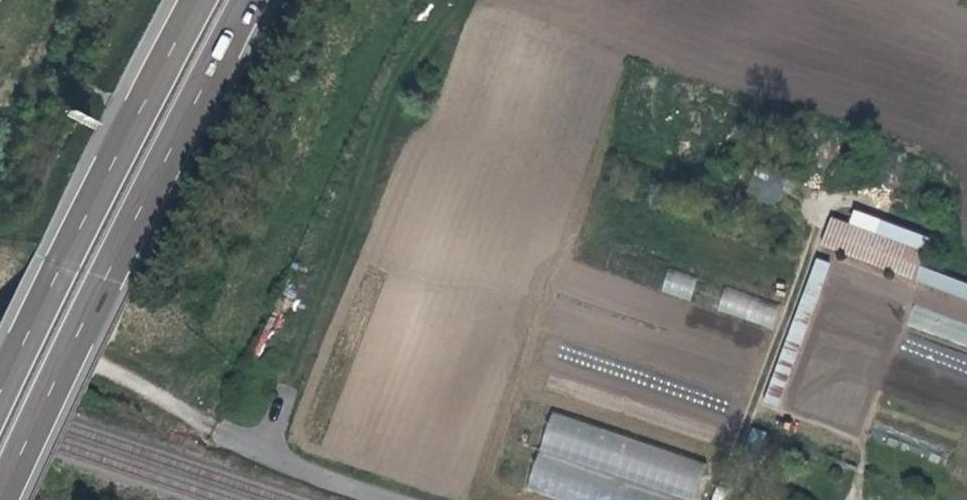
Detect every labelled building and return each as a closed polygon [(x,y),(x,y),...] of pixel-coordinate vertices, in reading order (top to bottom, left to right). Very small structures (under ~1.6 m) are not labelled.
[(915,277),(931,237),(881,218),(874,234),(831,217),(821,242),(915,277)] [(831,262),(817,257),(764,399),(778,404),(831,262)] [(689,300),(697,278),(668,268),(660,290),(689,300)] [(725,287),(717,309),(772,329),(780,307),(725,287)] [(552,499),(693,499),(705,459),(549,415),(526,493),(552,499)] [(754,470),(767,432),(755,428),(740,465),(754,470)]
